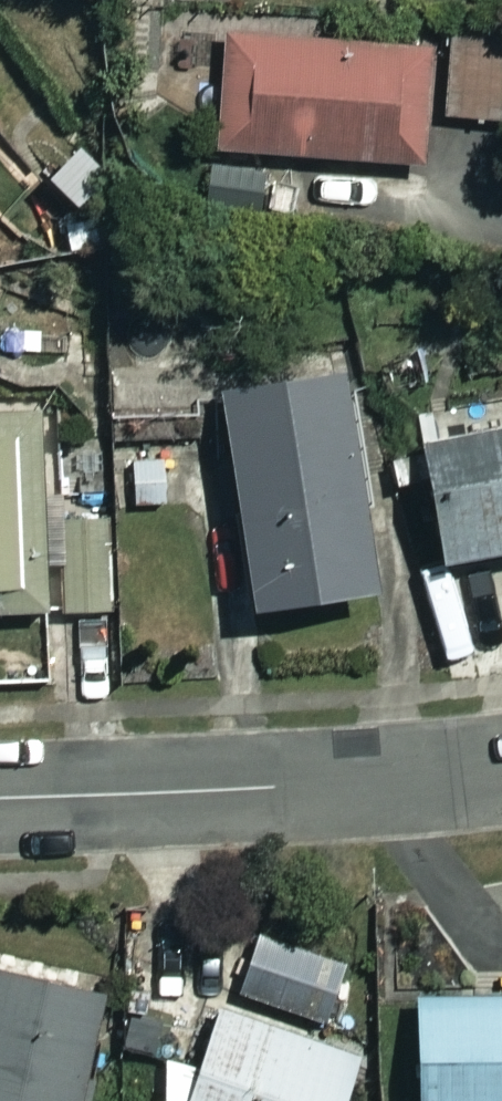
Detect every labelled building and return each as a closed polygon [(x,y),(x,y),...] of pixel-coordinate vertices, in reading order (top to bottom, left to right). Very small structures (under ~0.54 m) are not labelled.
[(446,52),(234,40),(227,167),(439,178),(446,52)] [(456,43),(454,128),(501,129),(501,44),(456,43)] [(396,611),(353,376),(230,398),(273,634),(396,611)] [(47,416),(0,418),(0,627),(54,625),(47,416)] [(437,452),(458,580),(501,572),(501,441),(437,452)] [(0,961),(0,1100),(66,1100),(97,987),(0,961)] [(402,991),(402,1100),(501,1100),(501,991),(402,991)] [(346,1051),(214,1000),(190,1063),(159,1051),(140,1100),(327,1100),(346,1051)]
